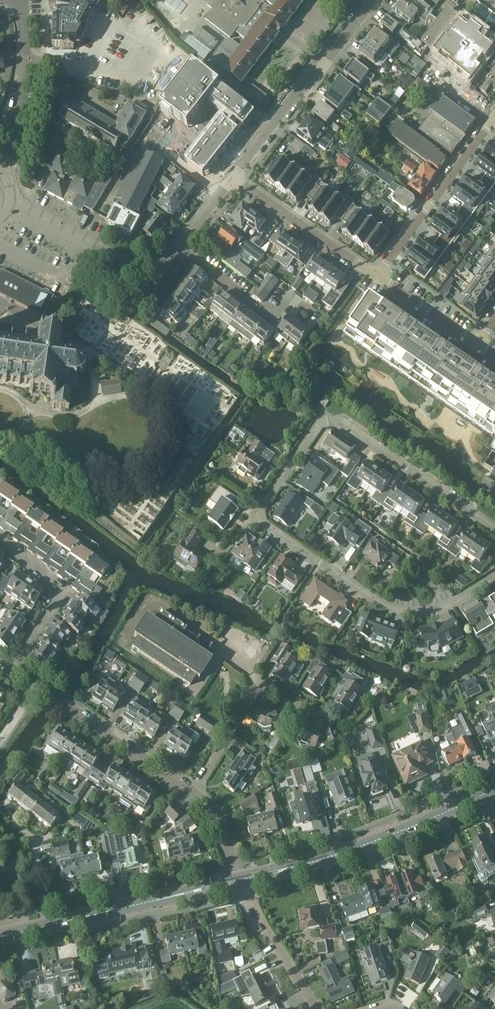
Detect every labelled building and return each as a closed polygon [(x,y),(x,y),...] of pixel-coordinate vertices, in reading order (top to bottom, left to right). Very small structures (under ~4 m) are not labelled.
[(54,6),(69,10),(71,11),(74,5),(66,3),(66,0),(50,0),(49,5),(54,6)] [(82,4),(95,11),(101,0),(93,0),(93,1),(91,0),(85,0),(82,4)] [(242,84),(305,0),(209,0),(212,2),(213,10),(206,21),(230,39),(236,33),(245,40),(240,48),(230,41),(226,41),(211,61),(242,84)] [(420,0),(417,4),(419,6),(416,11),(419,13),(427,20),(431,16),(433,13),(432,13),(434,11),(432,9),(424,3),(427,0),(420,0)] [(81,35),(95,11),(82,4),(77,1),(74,5),(71,11),(69,10),(54,6),(53,18),(52,18),(51,46),(61,47),(61,50),(73,50),(73,47),(77,47),(84,36),(81,35)] [(395,13),(390,19),(404,29),(406,26),(406,27),(408,26),(409,26),(415,18),(418,20),(419,19),(426,24),(426,26),(427,20),(419,13),(419,14),(401,1),(393,11),(395,13)] [(427,20),(426,26),(427,27),(427,28),(418,39),(428,47),(427,48),(437,55),(462,20),(461,20),(448,9),(439,22),(431,16),(427,20)] [(395,33),(400,37),(406,30),(404,29),(390,19),(388,17),(381,27),(393,35),(395,33)] [(462,20),(437,55),(432,61),(437,64),(435,67),(441,72),(446,66),(450,69),(448,72),(463,83),(461,86),(469,92),(478,80),(494,56),(494,44),(462,20)] [(218,42),(199,27),(191,37),(210,51),(211,52),(218,42)] [(406,30),(400,37),(417,49),(415,52),(421,56),(427,48),(428,47),(418,39),(418,40),(406,30)] [(378,31),(369,43),(384,54),(385,54),(393,43),(378,31)] [(210,51),(191,37),(191,38),(184,32),(177,41),(203,61),(210,51)] [(361,54),(376,66),(378,67),(382,66),(384,65),(390,58),(385,54),(384,54),(369,43),(361,54)] [(402,54),(406,49),(400,44),(396,49),(402,54)] [(418,64),(413,72),(418,75),(426,62),(415,55),(412,61),(418,64)] [(478,80),(486,87),(482,93),(489,98),(494,92),(494,93),(494,56),(478,80)] [(372,83),(376,78),(355,62),(345,74),(361,87),(367,79),(372,83)] [(255,115),(220,87),(193,66),(161,107),(188,128),(209,101),(244,129),(255,115)] [(408,77),(406,76),(400,84),(402,85),(401,86),(407,91),(415,81),(409,76),(408,77)] [(341,79),(333,90),(348,101),(356,91),(341,79)] [(419,132),(452,156),(476,123),(444,99),(444,98),(419,79),(415,84),(432,97),(424,107),(433,113),(419,132)] [(246,93),(259,105),(267,96),(254,84),(246,93)] [(399,88),(386,106),(391,111),(405,93),(399,88)] [(339,112),(348,101),(333,90),(324,101),(339,112)] [(145,114),(149,108),(138,101),(134,107),(133,106),(133,107),(128,104),(116,124),(77,100),(73,106),(69,104),(60,118),(116,152),(119,146),(125,150),(130,142),(147,115),(145,114)] [(385,121),(392,111),(391,111),(386,106),(384,105),(378,101),(367,116),(380,126),(384,120),(385,121)] [(327,125),(335,115),(321,104),(314,115),(327,125)] [(348,121),(352,116),(345,111),(341,116),(348,121)] [(305,126),(332,147),(333,145),(331,144),(334,141),(325,133),(328,129),(312,117),(305,126)] [(204,176),(238,132),(222,119),(188,164),(204,176)] [(449,159),(398,122),(398,123),(389,135),(440,172),(449,159)] [(340,129),(334,124),(331,128),(337,133),(340,129)] [(332,147),(305,126),(298,136),(314,148),(317,144),(326,151),(329,147),(330,149),(332,147)] [(282,142),(289,147),(296,137),(289,133),(282,142)] [(288,149),(298,157),(302,152),(306,146),(296,139),(288,149)] [(492,147),(491,148),(489,147),(484,154),(485,156),(484,157),(494,165),(494,149),(492,147)] [(54,172),(44,191),(73,205),(77,196),(86,200),(96,181),(69,167),(73,158),(54,148),(44,167),(54,172)] [(346,158),(351,161),(356,153),(351,150),(346,158)] [(108,226),(131,238),(143,214),(139,212),(164,163),(141,151),(117,198),(119,199),(115,206),(117,207),(108,226)] [(351,161),(346,158),(342,155),(335,164),(345,171),(352,162),(351,161)] [(476,165),(478,166),(477,167),(487,174),(483,180),(494,188),(494,185),(494,165),(484,157),(483,158),(482,157),(476,165)] [(265,179),(276,187),(291,166),(280,159),(273,168),(270,166),(267,170),(270,173),(265,179)] [(408,163),(405,167),(413,173),(416,169),(408,163)] [(174,174),(178,170),(172,165),(168,170),(174,174)] [(276,187),(286,195),(304,170),(303,170),(301,174),(291,166),(276,187)] [(418,176),(430,185),(437,175),(425,166),(418,176)] [(412,175),(413,173),(405,167),(402,171),(407,174),(408,173),(412,175)] [(303,194),(309,198),(317,186),(312,182),(315,178),(304,170),(286,195),(297,202),(303,194)] [(175,187),(188,197),(196,187),(180,175),(176,180),(179,182),(175,187)] [(188,197),(175,187),(168,181),(162,176),(159,182),(165,186),(170,190),(171,192),(168,197),(181,207),(188,197)] [(430,185),(418,176),(410,186),(423,195),(430,185)] [(463,186),(462,188),(482,203),(494,188),(483,180),(479,185),(469,178),(468,179),(467,178),(461,185),(463,186)] [(309,210),(320,218),(337,193),(321,181),(317,186),(309,198),(315,202),(309,210)] [(394,183),(390,189),(392,190),(398,195),(394,201),(407,211),(408,212),(408,211),(411,211),(413,208),(413,205),(416,201),(415,201),(402,191),(403,190),(397,186),(394,183)] [(462,188),(461,189),(459,188),(454,195),(455,197),(454,198),(464,205),(460,210),(471,218),(482,203),(462,188)] [(336,217),(342,221),(354,205),(348,201),(337,193),(320,218),(330,225),(336,217)] [(149,203),(156,209),(157,208),(154,206),(158,202),(151,197),(149,202),(149,203)] [(181,207),(168,197),(164,202),(161,200),(157,205),(173,217),(181,207)] [(156,209),(149,203),(147,209),(152,214),(156,209)] [(343,233),(353,241),(368,220),(357,212),(357,213),(351,209),(354,206),(354,205),(342,221),(348,225),(343,233)] [(250,228),(251,229),(253,227),(251,225),(252,224),(246,220),(251,213),(243,207),(233,220),(236,222),(234,226),(239,230),(237,232),(243,237),(245,234),(250,228)] [(446,208),(445,210),(444,209),(438,216),(440,217),(439,219),(459,234),(471,218),(460,210),(457,215),(446,208)] [(253,227),(251,229),(258,233),(252,241),(256,245),(263,236),(262,235),(266,229),(264,227),(266,224),(251,213),(246,220),(252,224),(251,225),(253,227)] [(155,240),(166,226),(160,222),(163,219),(157,215),(145,232),(155,240)] [(448,249),(459,234),(439,219),(438,220),(436,219),(431,226),(432,227),(431,229),(441,236),(437,241),(448,249)] [(353,241),(364,248),(378,227),(368,220),(353,241)] [(378,227),(364,248),(374,256),(389,235),(378,227)] [(240,258),(244,252),(260,264),(265,257),(243,240),(243,241),(227,229),(219,240),(231,250),(230,251),(240,258)] [(280,265),(294,243),(280,234),(277,239),(275,237),(270,243),(282,251),(275,261),(280,265)] [(436,265),(448,249),(437,241),(433,246),(424,239),(423,241),(421,240),(416,247),(417,248),(416,249),(436,265)] [(294,243),(280,265),(285,268),(292,258),(303,266),(307,260),(305,258),(308,253),(294,243)] [(485,257),(494,265),(494,250),(492,248),(486,256),(485,257)] [(410,258),(409,259),(418,267),(414,272),(425,280),(436,265),(416,249),(415,251),(414,250),(408,257),(410,258)] [(240,258),(230,251),(222,261),(247,280),(252,273),(239,263),(242,260),(240,258)] [(317,279),(326,265),(315,257),(304,273),(309,277),(310,274),(317,279)] [(480,267),(494,278),(494,265),(485,257),(485,258),(487,259),(481,266),(480,267)] [(450,273),(456,265),(450,261),(445,269),(450,273)] [(326,285),(336,272),(326,265),(317,279),(326,285)] [(494,291),(494,278),(480,267),(480,268),(484,271),(478,278),(476,277),(494,291)] [(187,279),(200,289),(208,279),(195,269),(187,279)] [(37,314),(41,315),(51,296),(47,294),(48,293),(47,292),(47,291),(46,290),(45,290),(45,289),(43,290),(42,290),(41,291),(2,271),(0,274),(0,279),(1,279),(0,282),(0,295),(31,311),(31,312),(31,313),(32,313),(32,314),(33,315),(34,315),(35,315),(36,315),(37,314)] [(336,272),(326,285),(332,289),(323,302),(334,309),(345,292),(339,288),(346,279),(336,272)] [(267,280),(275,286),(279,282),(270,275),(267,280)] [(299,277),(291,288),(297,291),(304,281),(299,277)] [(489,300),(492,296),(494,291),(476,277),(469,286),(488,300),(489,300)] [(262,281),(257,278),(253,283),(258,287),(262,281)] [(200,289),(187,279),(179,289),(193,300),(196,296),(198,298),(203,292),(200,290),(200,289)] [(275,286),(267,280),(264,284),(272,291),(275,286)] [(272,291),(264,284),(260,288),(269,295),(272,291)] [(484,310),(487,305),(486,304),(488,300),(469,286),(463,294),(463,295),(484,310)] [(223,290),(220,287),(213,295),(217,298),(223,290)] [(269,295),(260,288),(257,292),(266,299),(269,295)] [(193,300),(179,289),(171,300),(185,310),(193,300)] [(304,297),(314,304),(320,296),(310,289),(304,297)] [(266,299),(257,292),(254,297),(263,303),(266,299)] [(221,318),(234,301),(223,293),(210,310),(221,318)] [(458,305),(477,319),(479,320),(482,315),(481,314),(484,310),(463,295),(462,295),(464,296),(458,305)] [(482,474),(494,457),(494,456),(494,383),(371,296),(323,364),(482,474)] [(213,302),(210,299),(203,307),(207,310),(213,302)] [(185,310),(171,300),(162,312),(161,315),(171,323),(173,320),(179,325),(188,313),(184,310),(185,310)] [(230,327),(244,309),(234,301),(221,318),(220,319),(230,327)] [(240,335),(254,317),(244,309),(230,327),(240,335)] [(287,343),(299,326),(294,322),(300,313),(295,309),(276,334),(287,343)] [(205,312),(202,310),(195,318),(199,320),(205,312)] [(251,342),(265,325),(254,317),(240,335),(250,343),(251,342)] [(299,326),(287,343),(290,345),(287,349),(294,354),(297,350),(297,351),(300,347),(317,325),(312,322),(305,331),(299,326)] [(158,331),(166,337),(170,331),(163,325),(158,331)] [(265,325),(251,342),(257,347),(260,343),(265,346),(275,333),(265,325)] [(50,406),(68,409),(71,391),(71,390),(72,392),(74,391),(73,389),(74,388),(76,388),(77,387),(75,386),(76,383),(78,383),(77,382),(76,381),(76,379),(79,377),(81,379),(82,378),(81,376),(83,374),(85,375),(85,373),(83,372),(84,368),(86,367),(85,365),(84,365),(81,362),(83,360),(82,359),(81,360),(78,358),(79,356),(81,357),(82,355),(80,354),(81,351),(82,351),(82,349),(80,350),(79,349),(80,347),(79,346),(78,347),(73,346),(73,345),(71,345),(71,346),(66,345),(66,341),(69,339),(67,338),(66,339),(63,335),(64,334),(64,333),(62,335),(59,334),(59,332),(55,331),(55,330),(47,329),(47,331),(40,330),(40,332),(37,332),(37,333),(40,334),(39,342),(30,341),(31,340),(28,339),(28,341),(24,340),(24,339),(22,338),(21,340),(18,339),(18,338),(15,338),(15,339),(11,338),(11,337),(8,337),(8,338),(3,338),(3,336),(1,336),(1,337),(0,337),(0,378),(3,379),(3,380),(5,381),(6,379),(11,380),(11,382),(13,382),(13,380),(17,380),(17,382),(19,382),(19,380),(24,381),(24,383),(26,383),(26,381),(32,382),(31,391),(30,390),(30,393),(31,393),(31,395),(39,396),(38,397),(45,398),(45,397),(51,397),(50,406)] [(199,342),(194,339),(189,346),(193,349),(199,342)] [(206,358),(212,350),(207,346),(201,355),(206,358)] [(101,381),(103,394),(121,390),(119,378),(101,381)] [(351,462),(342,474),(348,478),(360,461),(350,454),(356,446),(335,431),(325,445),(331,449),(329,452),(330,455),(334,457),(336,457),(338,454),(351,462)] [(257,481),(267,468),(256,460),(263,450),(256,445),(251,452),(244,448),(239,455),(242,457),(236,466),(257,481)] [(328,487),(339,471),(329,465),(326,470),(313,461),(305,471),(307,472),(298,485),(313,495),(321,482),(328,487)] [(355,491),(358,486),(360,487),(363,482),(370,487),(382,470),(370,462),(361,475),(356,472),(347,485),(355,491)] [(381,506),(389,494),(384,491),(393,478),(382,470),(370,487),(377,492),(373,497),(375,498),(373,500),(381,506)] [(3,498),(12,504),(19,493),(20,492),(4,481),(0,487),(0,502),(3,498)] [(403,510),(415,493),(403,485),(395,498),(389,494),(381,506),(390,512),(392,509),(393,510),(396,505),(403,510)] [(224,531),(238,509),(231,505),(236,498),(220,487),(209,501),(218,507),(209,521),(224,531)] [(3,530),(3,529),(14,536),(22,525),(12,519),(17,511),(27,517),(34,506),(35,504),(19,493),(12,504),(7,512),(0,522),(0,528),(3,530)] [(310,509),(314,503),(300,493),(296,498),(289,494),(274,517),(289,526),(304,504),(310,509)] [(414,529),(422,517),(417,514),(426,501),(415,493),(403,510),(410,515),(407,520),(408,521),(406,523),(414,529)] [(332,501),(328,509),(336,513),(340,505),(332,501)] [(12,538),(17,542),(18,541),(29,548),(30,548),(37,537),(29,532),(31,529),(30,528),(33,524),(42,530),(49,519),(50,517),(34,506),(27,517),(22,525),(14,536),(12,538)] [(436,532),(447,516),(436,508),(427,521),(422,517),(414,529),(423,535),(424,532),(426,533),(429,528),(436,532)] [(357,520),(353,526),(341,518),(341,519),(334,514),(327,524),(334,528),(327,538),(340,546),(345,539),(355,546),(356,546),(360,548),(372,530),(357,520)] [(447,552),(455,540),(450,536),(459,524),(447,516),(436,532),(442,537),(439,542),(440,543),(438,546),(447,552)] [(36,555),(44,560),(52,549),(42,543),(47,535),(57,542),(64,531),(65,529),(49,519),(42,530),(37,537),(30,548),(29,548),(27,550),(33,554),(33,553),(36,555)] [(55,570),(58,572),(59,572),(66,561),(57,554),(62,547),(71,554),(78,543),(79,543),(80,542),(64,531),(57,542),(52,549),(44,560),(42,563),(47,567),(48,565),(55,570)] [(185,567),(187,563),(196,570),(204,558),(194,551),(203,538),(193,531),(185,544),(184,544),(176,555),(177,556),(175,560),(185,567)] [(469,555),(481,538),(469,531),(460,543),(455,540),(447,552),(456,557),(457,555),(459,556),(462,551),(469,555)] [(255,571),(270,548),(259,541),(258,543),(246,535),(234,554),(245,561),(243,564),(255,571)] [(400,559),(378,543),(378,542),(373,538),(363,553),(368,557),(366,560),(382,571),(389,562),(395,566),(400,559)] [(481,538),(469,555),(476,560),(473,565),(474,566),(472,569),(480,574),(488,563),(483,559),(492,546),(481,538)] [(69,581),(73,584),(74,584),(81,573),(73,567),(77,560),(86,566),(94,554),(79,543),(78,543),(71,554),(66,561),(59,572),(58,572),(56,575),(62,579),(63,577),(69,581)] [(72,586),(78,590),(78,589),(89,597),(95,601),(102,590),(87,580),(92,572),(101,578),(104,575),(105,576),(107,576),(110,571),(110,569),(108,568),(109,566),(97,558),(98,556),(94,554),(86,566),(81,573),(74,584),(73,584),(72,586)] [(277,587),(280,583),(281,584),(285,579),(296,586),(303,576),(292,568),(294,565),(282,556),(268,576),(270,576),(267,580),(277,587)] [(19,601),(34,578),(29,574),(25,580),(17,574),(7,588),(12,592),(10,595),(19,601)] [(12,581),(5,577),(0,584),(0,593),(2,595),(12,581)] [(32,610),(35,607),(44,592),(36,587),(40,581),(34,578),(19,601),(32,610)] [(462,578),(458,583),(464,587),(468,582),(462,578)] [(343,627),(352,614),(346,610),(347,608),(345,606),(348,602),(343,599),(343,596),(341,595),(339,596),(315,580),(301,602),(310,608),(318,596),(332,605),(324,617),(333,624),(334,621),(343,627)] [(489,599),(490,600),(482,606),(481,604),(464,615),(477,636),(494,626),(489,618),(494,614),(494,595),(489,599)] [(74,601),(70,607),(68,609),(84,619),(88,614),(95,619),(100,611),(82,598),(78,603),(74,601)] [(105,609),(109,603),(103,599),(99,605),(105,609)] [(6,608),(11,611),(15,607),(9,603),(6,608)] [(68,609),(63,618),(67,620),(64,626),(78,635),(83,628),(80,626),(84,619),(68,609)] [(11,613),(7,610),(4,615),(4,616),(0,622),(0,625),(22,640),(26,635),(20,631),(26,623),(11,613)] [(27,620),(33,624),(40,614),(34,610),(27,620)] [(186,630),(186,629),(160,612),(153,622),(146,618),(134,636),(138,639),(132,647),(190,686),(196,677),(199,679),(211,661),(205,657),(212,646),(199,638),(198,638),(186,630)] [(393,647),(400,629),(362,615),(355,633),(370,638),(372,633),(387,639),(385,644),(393,647)] [(447,646),(463,637),(453,620),(444,625),(444,626),(441,628),(441,627),(431,629),(431,631),(428,631),(428,630),(421,630),(421,649),(428,649),(428,652),(431,654),(438,654),(440,652),(440,648),(441,648),(446,645),(447,646)] [(0,625),(0,645),(7,650),(13,642),(19,646),(22,640),(0,625)] [(50,627),(46,634),(44,636),(60,646),(64,640),(67,642),(72,635),(57,625),(54,630),(50,627)] [(44,636),(39,644),(43,647),(40,652),(54,662),(59,655),(56,652),(60,646),(44,636)] [(297,677),(304,666),(299,662),(301,659),(289,651),(290,650),(284,646),(276,659),(281,662),(273,676),(285,684),(286,683),(287,684),(290,683),(293,678),(292,675),(292,674),(297,677)] [(108,650),(105,655),(112,658),(115,654),(108,650)] [(32,654),(28,661),(26,663),(42,673),(46,667),(49,669),(54,662),(40,652),(36,657),(32,654)] [(124,662),(117,657),(113,663),(125,670),(128,665),(124,662)] [(323,688),(334,671),(315,660),(307,673),(313,676),(304,690),(317,698),(318,697),(321,697),(324,691),(324,688),(323,688)] [(128,687),(134,690),(144,675),(138,671),(128,687)] [(353,675),(352,677),(346,673),(331,698),(336,702),(335,703),(338,705),(336,707),(345,712),(346,710),(349,712),(362,690),(366,683),(353,675)] [(149,678),(144,675),(134,690),(139,694),(149,678)] [(460,686),(466,697),(473,693),(472,690),(479,686),(476,678),(460,686)] [(92,697),(103,704),(112,690),(111,690),(101,683),(92,697)] [(126,691),(121,689),(115,684),(111,690),(112,690),(103,704),(113,711),(126,691)] [(158,686),(154,692),(159,695),(163,688),(158,686)] [(449,688),(440,689),(442,701),(450,700),(449,688)] [(133,725),(146,705),(136,698),(123,718),(133,725)] [(173,719),(184,704),(178,700),(168,715),(173,719)] [(273,729),(280,727),(276,712),(268,714),(261,709),(263,706),(257,702),(247,717),(253,721),(252,723),(259,727),(261,731),(263,733),(267,733),(271,732),(273,729)] [(184,704),(173,719),(179,722),(189,707),(184,704)] [(146,705),(133,725),(143,731),(156,712),(146,705)] [(156,712),(143,731),(154,738),(163,724),(162,724),(166,718),(156,712)] [(216,725),(198,713),(193,721),(196,723),(195,723),(210,734),(216,725)] [(429,731),(426,713),(417,715),(421,733),(429,731)] [(465,729),(472,726),(466,713),(459,717),(465,729)] [(325,746),(326,743),(329,744),(335,742),(339,739),(335,729),(322,734),(314,731),(311,723),(296,729),(299,737),(298,737),(298,740),(299,743),(301,746),(305,747),(308,747),(308,746),(316,749),(318,743),(325,746)] [(174,751),(188,729),(186,732),(176,725),(164,745),(174,751)] [(485,735),(480,726),(475,729),(479,738),(485,735)] [(383,746),(377,727),(367,730),(373,750),(383,746)] [(491,729),(485,731),(490,741),(494,739),(494,727),(491,729)] [(188,729),(174,751),(184,758),(193,745),(189,742),(195,733),(188,729)] [(58,754),(69,737),(59,730),(55,737),(53,735),(46,746),(58,754)] [(458,745),(464,759),(475,754),(468,738),(467,739),(467,737),(464,738),(459,730),(452,733),(453,734),(452,734),(457,744),(456,744),(457,745),(458,745)] [(449,766),(464,759),(458,745),(457,745),(456,744),(457,744),(452,734),(446,738),(449,744),(441,747),(444,752),(442,752),(449,766)] [(69,761),(80,744),(69,737),(58,754),(69,761)] [(275,737),(269,747),(274,750),(280,740),(275,737)] [(431,762),(423,743),(402,752),(404,756),(396,760),(402,773),(404,772),(409,783),(412,781),(413,783),(421,779),(421,777),(424,776),(419,765),(423,763),(424,765),(431,762)] [(79,767),(90,751),(80,744),(69,761),(79,767)] [(247,745),(243,751),(226,777),(229,779),(224,785),(236,793),(244,781),(243,780),(247,775),(242,772),(252,757),(251,756),(255,750),(247,745)] [(263,756),(267,749),(261,745),(257,751),(263,756)] [(90,751),(79,767),(86,772),(83,776),(93,783),(103,768),(97,763),(100,758),(90,751)] [(373,794),(389,788),(388,786),(391,785),(385,769),(382,770),(379,759),(364,765),(368,776),(363,777),(367,789),(371,788),(373,794)] [(305,783),(315,781),(310,764),(300,767),(305,783)] [(107,786),(113,790),(124,774),(113,767),(110,772),(103,768),(93,783),(104,791),(107,786)] [(337,805),(356,798),(348,778),(351,777),(348,769),(341,772),(344,779),(329,785),(337,805)] [(31,813),(40,802),(31,795),(32,793),(24,787),(29,780),(20,773),(10,786),(13,789),(8,795),(31,813)] [(113,790),(123,797),(134,780),(124,774),(113,790)] [(121,800),(131,807),(133,804),(144,787),(134,780),(123,797),(121,800)] [(324,813),(315,781),(305,784),(307,791),(308,791),(310,797),(306,798),(306,797),(299,799),(300,800),(297,801),(300,812),(294,814),(297,823),(303,821),(303,822),(317,818),(317,815),(324,813)] [(74,796),(79,800),(89,785),(84,782),(74,796)] [(51,787),(49,790),(59,797),(62,792),(57,789),(56,790),(51,787)] [(97,791),(92,787),(84,800),(89,803),(97,791)] [(154,794),(144,787),(133,804),(145,812),(152,803),(150,801),(154,794)] [(261,817),(266,833),(278,830),(274,815),(276,814),(275,811),(281,809),(276,793),(268,795),(272,807),(266,809),(268,815),(261,817)] [(266,833),(261,817),(258,800),(254,794),(240,804),(244,810),(245,809),(248,813),(255,812),(255,816),(256,819),(248,821),(252,837),(266,833)] [(46,802),(52,807),(56,803),(49,798),(46,802)] [(40,802),(31,813),(51,828),(60,817),(40,802)] [(169,817),(177,808),(173,804),(164,812),(169,817)] [(177,808),(169,817),(174,821),(182,813),(177,808)] [(175,823),(175,827),(176,828),(182,856),(199,852),(197,843),(193,844),(191,836),(186,837),(185,830),(195,823),(188,814),(177,822),(175,823)] [(87,818),(81,825),(83,832),(102,827),(87,818)] [(138,837),(146,825),(140,822),(132,834),(138,837)] [(116,830),(108,824),(104,830),(112,835),(116,830)] [(164,860),(182,856),(176,828),(170,829),(171,833),(164,835),(167,850),(162,851),(164,860)] [(136,849),(124,852),(120,835),(114,836),(117,848),(119,859),(125,858),(128,867),(142,864),(140,854),(142,853),(139,842),(134,843),(136,849)] [(111,849),(117,848),(114,836),(108,837),(111,849)] [(481,858),(475,861),(481,874),(480,876),(482,880),(485,881),(489,879),(490,877),(494,874),(494,852),(490,841),(488,842),(486,837),(474,843),(481,858)] [(110,854),(110,852),(107,838),(100,839),(103,855),(110,854)] [(67,841),(51,844),(52,850),(69,847),(67,841)] [(64,854),(70,852),(69,847),(52,850),(54,856),(64,854)] [(460,871),(470,866),(463,849),(441,859),(441,857),(430,862),(437,880),(448,876),(447,871),(458,867),(460,871)] [(60,865),(63,880),(68,879),(68,882),(74,880),(73,878),(76,878),(72,862),(70,852),(64,854),(64,857),(57,859),(58,866),(60,865)] [(84,859),(88,875),(100,872),(97,856),(84,859)] [(76,877),(77,880),(82,878),(81,876),(88,875),(84,859),(72,862),(76,878),(76,877)] [(401,874),(409,896),(420,893),(422,897),(429,895),(422,876),(416,878),(413,871),(402,875),(402,874),(401,874)] [(409,896),(401,874),(390,878),(393,885),(386,888),(393,906),(400,904),(398,899),(409,896),(409,897),(409,896)] [(361,890),(362,894),(367,910),(381,905),(374,886),(361,890)] [(350,923),(358,920),(356,914),(367,910),(362,894),(343,901),(348,916),(350,923)] [(473,911),(476,921),(490,916),(486,906),(473,911)] [(394,919),(390,907),(379,910),(382,922),(394,919)] [(338,925),(335,925),(329,926),(328,920),(323,920),(321,908),(301,911),(304,929),(322,926),(324,938),(342,936),(338,925)] [(418,920),(411,928),(425,939),(432,931),(418,920)] [(238,936),(235,923),(234,922),(211,927),(214,942),(215,941),(219,963),(232,960),(230,949),(225,949),(223,940),(238,936)] [(346,941),(356,938),(352,926),(342,930),(346,941)] [(179,935),(183,953),(197,950),(198,955),(207,953),(204,941),(196,943),(193,932),(179,935)] [(183,953),(179,935),(165,938),(167,950),(159,952),(162,963),(170,961),(169,956),(183,953)] [(317,942),(319,954),(329,953),(327,941),(317,942)] [(385,972),(388,971),(380,946),(365,951),(368,961),(365,962),(373,985),(388,980),(385,972)] [(442,960),(449,951),(443,946),(436,955),(442,960)] [(153,953),(144,955),(143,951),(135,953),(134,948),(115,952),(115,954),(107,956),(109,962),(105,962),(105,961),(96,963),(100,979),(108,977),(107,970),(123,966),(124,971),(143,967),(143,970),(156,967),(153,953)] [(339,963),(350,957),(347,951),(336,956),(339,963)] [(425,951),(423,956),(416,953),(415,955),(405,951),(401,961),(411,965),(406,978),(420,984),(430,959),(430,958),(432,954),(425,951)] [(71,960),(57,963),(60,978),(63,988),(81,984),(81,988),(86,987),(83,972),(78,973),(77,967),(73,968),(71,960)] [(60,978),(57,963),(42,966),(43,971),(35,973),(38,985),(55,981),(58,996),(64,994),(63,988),(60,978)] [(333,1001),(354,991),(348,978),(342,981),(334,965),(322,971),(329,987),(327,988),(333,1001)] [(219,987),(236,978),(232,970),(217,978),(219,987)] [(461,993),(468,983),(456,974),(453,978),(449,976),(434,995),(446,1003),(456,989),(461,993)] [(270,997),(259,975),(244,983),(241,977),(233,981),(239,993),(247,989),(255,1005),(270,997)] [(4,1002),(15,995),(12,982),(0,981),(0,998),(4,1002)]
